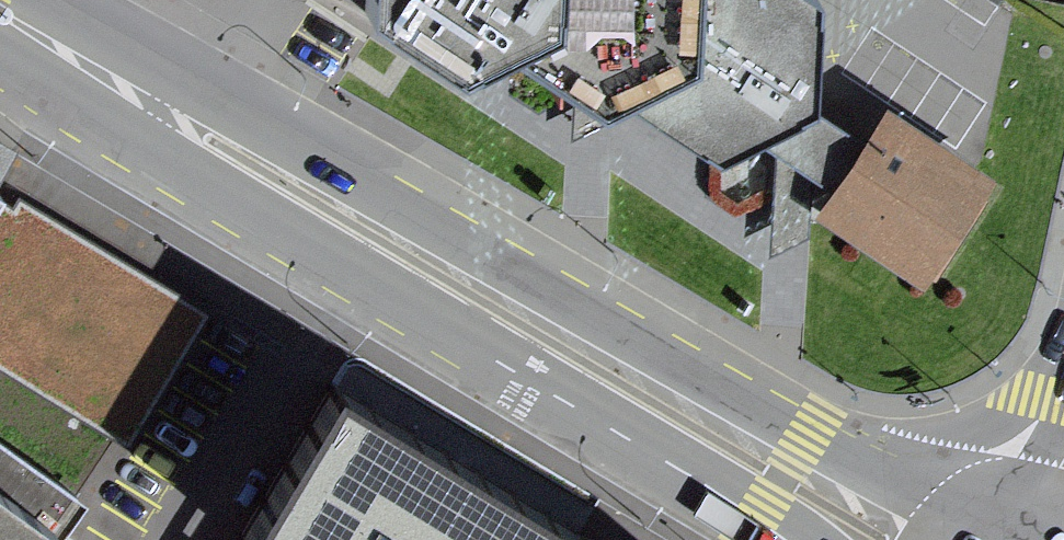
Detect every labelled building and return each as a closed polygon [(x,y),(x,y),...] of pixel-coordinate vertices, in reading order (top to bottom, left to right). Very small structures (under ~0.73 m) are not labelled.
[(354,14),(441,69),(491,45),(577,110),(616,93),(705,160),(757,134),(832,176),(811,211),(920,287),(990,180),(980,173),(883,105),(859,135),(803,103),(807,0),(806,0),(355,0),(354,14)] [(14,151),(0,143),(0,174),(14,151)] [(15,197),(0,223),(0,417),(104,476),(212,314),(15,197)] [(324,373),(223,539),(601,539),(324,373)] [(0,444),(0,539),(58,539),(84,504),(0,444)]
